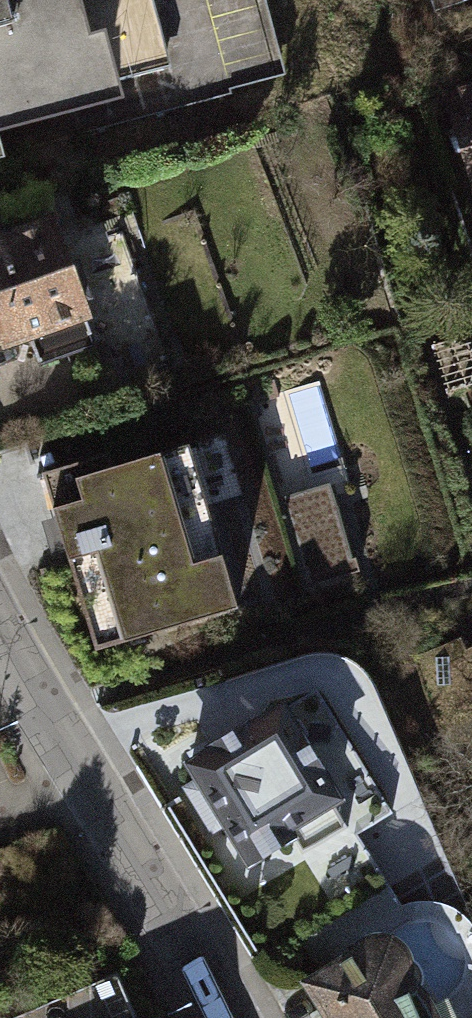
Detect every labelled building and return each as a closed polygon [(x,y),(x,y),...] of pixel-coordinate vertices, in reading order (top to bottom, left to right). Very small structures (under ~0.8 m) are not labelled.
[(6,171),(0,146),(136,112),(117,37),(93,43),(82,0),(0,0),(0,172),(6,171)] [(428,28),(461,18),(457,2),(464,0),(420,0),(428,28)] [(454,113),(471,172),(471,107),(454,113)] [(0,253),(0,360),(93,327),(60,232),(0,253)] [(189,439),(46,482),(95,649),(239,607),(189,439)] [(289,719),(293,718),(300,719),(308,733),(306,740),(303,742),(337,797),(332,800),(348,826),(351,824),(357,834),(392,813),(316,688),(283,709),(289,719)] [(213,750),(190,764),(199,778),(184,787),(212,832),(227,823),(249,860),(290,836),(301,854),(348,826),(332,800),(337,797),(303,742),(306,740),(308,733),(300,719),(293,718),(289,719),(283,709),(282,708),(247,729),(246,727),(212,748),(213,750)] [(308,983),(322,1005),(329,1017),(434,1017),(426,1002),(414,985),(404,976),(406,970),(406,965),(405,957),(401,949),(396,944),(390,940),(389,940),(384,938),(377,938),(372,939),(364,942),(359,947),(355,953),(308,983)] [(8,1017),(132,1017),(112,973),(8,1017)]
